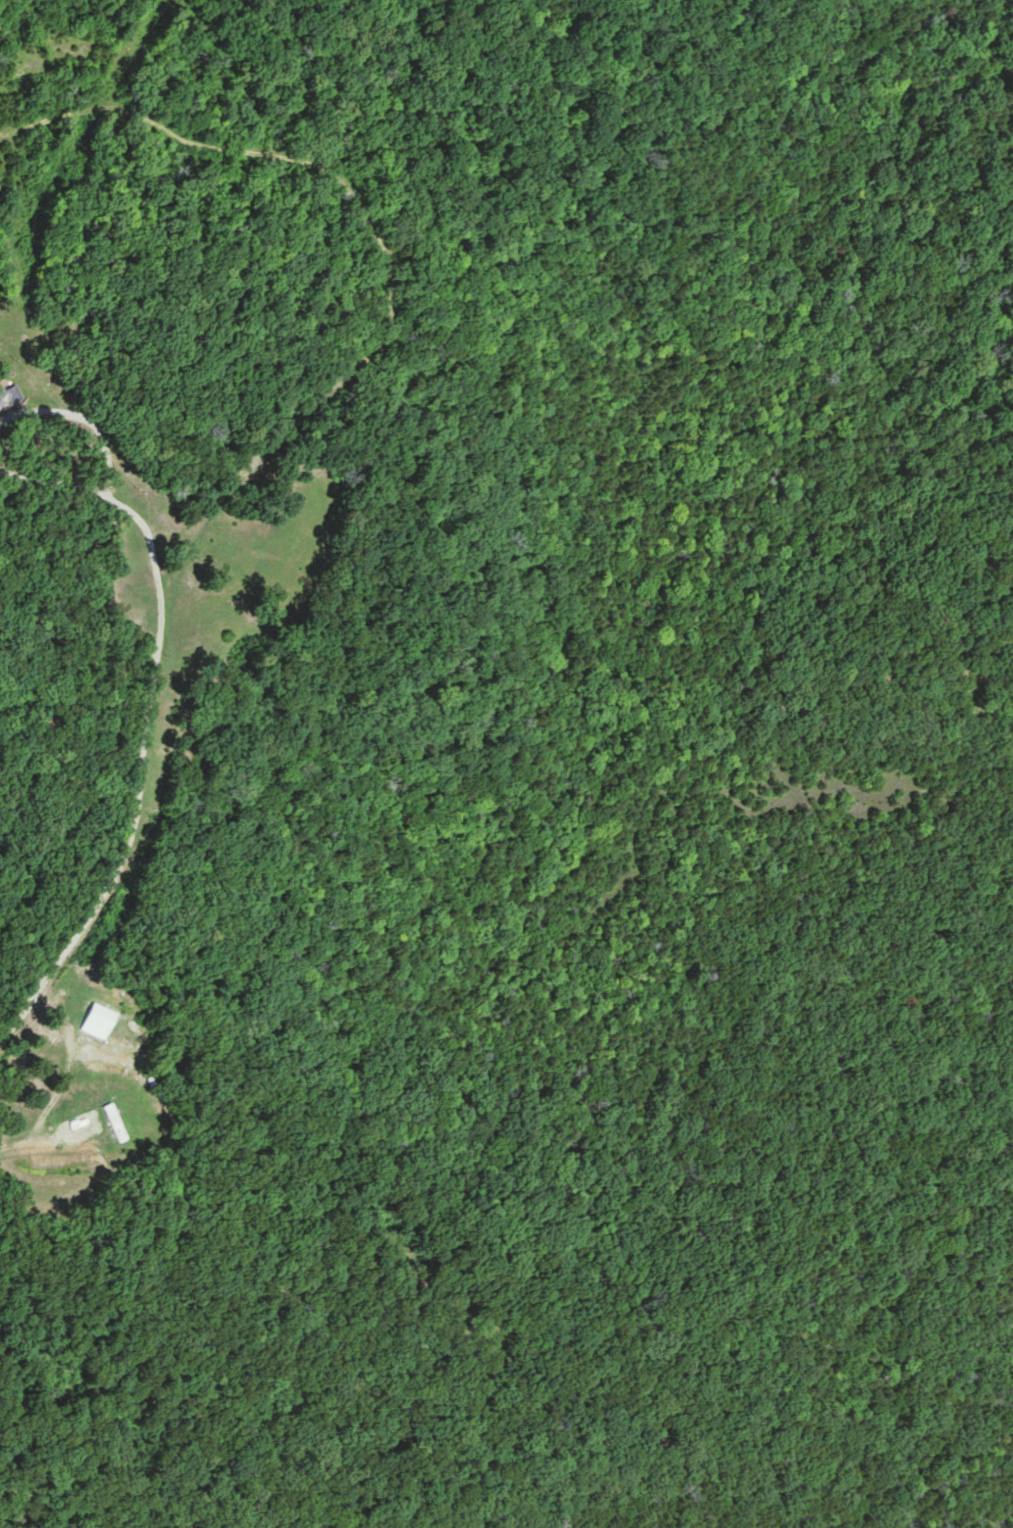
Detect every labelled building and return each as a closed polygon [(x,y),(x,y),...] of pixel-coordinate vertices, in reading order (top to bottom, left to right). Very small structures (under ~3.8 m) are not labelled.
[(18,405),(17,386),(0,387),(0,406),(18,405)] [(81,1031),(106,1042),(118,1014),(93,1003),(81,1031)] [(104,1107),(118,1144),(126,1141),(112,1104),(104,1107)]
